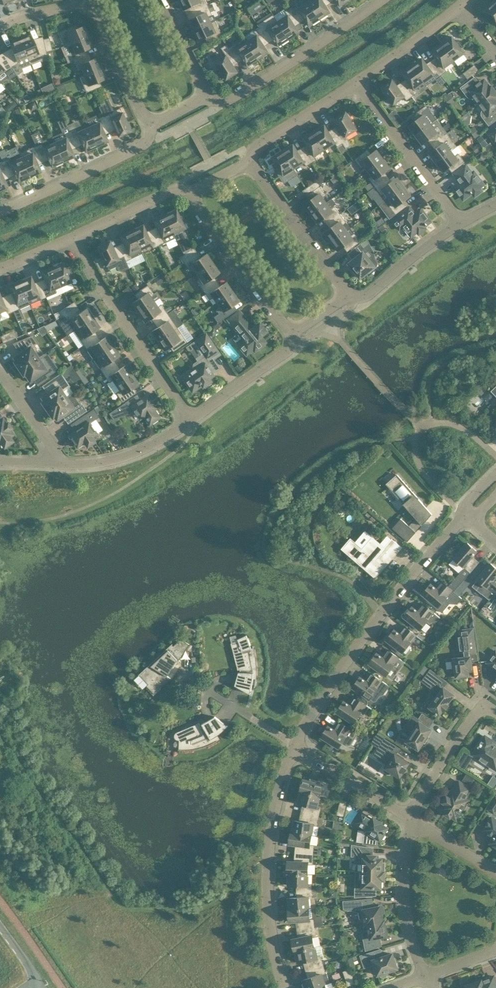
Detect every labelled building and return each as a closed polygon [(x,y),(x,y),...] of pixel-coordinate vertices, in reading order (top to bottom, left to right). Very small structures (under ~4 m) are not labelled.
[(206,0),(180,0),(184,9),(194,5),(197,10),(208,5),(206,0)] [(309,2),(320,19),(330,12),(324,2),(327,0),(311,0),(309,2)] [(493,1),(484,10),(489,15),(486,17),(492,22),(494,20),(495,22),(495,4),(493,1)] [(320,19),(309,2),(299,8),(299,7),(298,8),(296,4),(291,7),(298,19),(303,16),(310,25),(320,19)] [(199,16),(190,20),(194,30),(211,22),(208,17),(213,15),(208,5),(197,10),(199,16)] [(293,22),(298,19),(291,7),(286,11),(288,15),(287,15),(288,15),(278,22),(289,39),(299,32),(293,22)] [(211,41),(223,36),(215,20),(211,22),(194,30),(199,40),(209,36),(211,41)] [(289,39),(278,22),(274,24),(266,20),(259,25),(261,27),(260,28),(267,39),(272,36),(279,45),(289,39)] [(77,24),(61,31),(63,35),(61,36),(64,45),(67,44),(88,35),(84,25),(79,28),(77,24)] [(262,42),(267,39),(260,28),(255,31),(257,35),(247,42),(258,59),(269,52),(262,42)] [(48,60),(46,51),(43,39),(34,41),(31,35),(21,40),(28,57),(29,56),(31,64),(41,61),(48,60)] [(93,46),(88,35),(67,44),(71,54),(65,56),(67,63),(73,60),(85,55),(83,50),(93,46)] [(452,36),(442,43),(454,60),(463,53),(463,54),(464,53),(460,48),(463,46),(458,40),(456,42),(452,36)] [(49,37),(43,39),(46,51),(52,50),(49,37)] [(28,57),(21,40),(11,44),(13,49),(4,54),(11,66),(12,66),(17,74),(23,71),(22,68),(31,64),(29,56),(28,57)] [(258,59),(247,42),(238,48),(237,47),(237,48),(234,44),(229,48),(236,59),(242,56),(248,65),(258,59)] [(454,60),(442,43),(432,51),(439,60),(434,63),(442,75),(447,71),(444,67),(445,67),(454,60)] [(231,62),(236,59),(229,48),(227,44),(222,48),(226,55),(217,61),(216,61),(222,71),(220,72),(225,78),(226,77),(227,79),(238,72),(231,62)] [(4,54),(0,57),(0,72),(3,69),(4,70),(10,78),(17,74),(12,66),(11,66),(4,54)] [(87,61),(85,55),(73,60),(78,70),(82,69),(84,74),(102,67),(97,57),(87,61)] [(422,58),(412,65),(424,81),(427,85),(436,79),(442,75),(434,63),(429,67),(422,58)] [(424,81),(412,65),(402,72),(409,82),(404,85),(412,96),(417,92),(414,89),(415,89),(415,88),(424,81)] [(475,65),(463,73),(467,78),(478,70),(475,65)] [(106,78),(102,67),(84,74),(80,76),(82,82),(86,92),(89,91),(98,87),(96,82),(106,78)] [(490,87),(489,85),(484,79),(479,83),(475,77),(467,83),(461,87),(468,95),(469,96),(470,97),(471,97),(473,97),(474,97),(475,96),(480,102),(495,91),(492,86),(490,87)] [(382,87),(394,104),(395,103),(404,96),(404,97),(404,96),(407,100),(412,96),(404,85),(399,89),(392,79),(382,87)] [(495,91),(480,102),(485,108),(483,109),(483,110),(482,112),(482,113),(482,115),(483,116),(489,124),(495,120),(495,119),(495,92),(495,91)] [(450,92),(444,97),(450,105),(456,101),(450,92)] [(128,122),(127,122),(120,108),(110,112),(106,103),(99,106),(103,115),(103,116),(109,128),(114,125),(119,136),(130,131),(130,129),(131,128),(128,122)] [(416,135),(437,119),(427,105),(414,114),(418,119),(409,126),(416,135)] [(397,125),(404,122),(396,109),(390,113),(397,125)] [(336,131),(343,143),(346,148),(352,145),(346,136),(347,136),(346,135),(356,129),(356,130),(357,129),(346,112),(335,118),(341,128),(336,131)] [(103,130),(109,128),(103,116),(97,118),(99,122),(98,122),(99,123),(88,127),(97,146),(108,141),(103,130)] [(435,142),(448,132),(437,119),(416,135),(422,144),(431,137),(435,142)] [(325,125),(314,131),(325,149),(335,143),(338,146),(343,143),(336,131),(331,135),(325,125)] [(487,132),(495,142),(495,125),(487,132)] [(97,146),(88,127),(77,132),(75,128),(69,131),(75,143),(80,141),(85,151),(97,146)] [(474,127),(469,131),(475,139),(480,135),(474,127)] [(69,146),(75,143),(69,131),(68,128),(62,131),(64,133),(52,138),(54,143),(55,143),(63,161),(74,156),(69,146)] [(325,149),(314,131),(304,138),(310,148),(305,151),(312,162),(317,159),(315,155),(325,149)] [(436,162),(451,151),(451,150),(457,145),(448,132),(435,142),(438,147),(430,153),(436,162)] [(55,143),(54,143),(44,147),(43,147),(42,143),(36,146),(41,158),(47,156),(52,166),(63,161),(55,143)] [(299,154),(293,144),(283,151),(294,168),(303,162),(304,162),(306,166),(312,162),(305,151),(299,154)] [(36,161),(41,158),(36,146),(19,153),(29,176),(41,171),(36,161)] [(365,151),(355,159),(361,168),(365,165),(369,170),(384,159),(377,150),(368,156),(365,151)] [(297,174),(294,168),(283,151),(272,157),(276,163),(273,165),(284,182),(297,174)] [(455,170),(465,162),(459,153),(455,156),(451,151),(436,162),(443,171),(452,165),(455,170)] [(29,176),(19,153),(2,161),(8,173),(13,171),(18,181),(29,176)] [(390,168),(384,159),(369,170),(372,175),(369,178),(375,186),(385,179),(382,174),(390,168)] [(481,185),(477,179),(473,173),(472,174),(465,165),(455,173),(462,184),(456,189),(460,194),(464,199),(472,192),(474,194),(476,194),(478,194),(479,193),(480,191),(480,189),(479,187),(481,185)] [(375,186),(367,192),(373,200),(374,198),(381,194),(382,195),(386,192),(389,197),(404,186),(398,177),(389,184),(385,179),(375,186)] [(310,193),(320,186),(321,185),(317,180),(306,188),(310,193)] [(311,213),(326,202),(322,197),(326,195),(320,186),(310,193),(313,198),(305,205),(311,213)] [(411,195),(404,186),(389,197),(393,202),(389,205),(396,214),(407,205),(404,200),(411,195)] [(340,213),(334,205),(337,202),(333,197),(326,202),(311,213),(318,222),(326,216),(330,221),(340,213)] [(358,201),(348,208),(352,213),(362,206),(358,201)] [(416,216),(410,207),(393,220),(400,229),(404,226),(411,236),(417,231),(418,233),(420,233),(425,229),(425,227),(424,226),(431,221),(423,211),(416,216)] [(176,209),(165,214),(176,237),(184,254),(190,249),(190,248),(191,248),(181,229),(184,228),(185,228),(182,222),(185,220),(181,214),(179,215),(176,209)] [(347,230),(350,227),(340,213),(330,221),(334,226),(325,232),(332,241),(347,230)] [(176,237),(165,214),(153,219),(158,230),(153,233),(159,245),(176,237)] [(142,225),(131,230),(140,248),(151,244),(153,248),(159,245),(153,233),(147,235),(142,225)] [(140,248),(131,230),(120,235),(125,246),(120,248),(126,261),(142,253),(140,248)] [(350,249),(361,241),(354,232),(350,235),(347,230),(332,241),(338,250),(347,244),(350,249)] [(126,261),(120,248),(114,251),(109,241),(98,246),(99,248),(97,249),(100,255),(102,255),(109,269),(116,266),(117,269),(119,270),(120,271),(122,271),(129,268),(126,261)] [(364,252),(367,249),(362,243),(349,254),(354,260),(349,263),(354,269),(351,271),(357,277),(359,276),(361,277),(375,266),(376,264),(376,262),(375,260),(373,259),(371,259),(369,260),(364,252)] [(183,262),(194,255),(190,249),(184,254),(179,257),(183,262)] [(213,263),(206,254),(197,260),(194,255),(183,262),(184,262),(190,271),(194,268),(197,273),(213,263)] [(63,262),(52,267),(60,285),(61,285),(70,281),(71,281),(69,275),(72,274),(69,267),(66,268),(63,262)] [(219,272),(213,263),(197,273),(201,278),(197,281),(203,290),(213,283),(210,278),(219,272)] [(60,285),(52,267),(42,271),(46,282),(41,284),(46,297),(52,294),(56,293),(56,291),(55,288),(60,285)] [(30,276),(20,281),(30,304),(46,297),(41,284),(35,287),(30,276)] [(13,296),(8,298),(13,311),(18,321),(24,319),(19,308),(30,304),(20,281),(9,285),(13,296)] [(217,288),(213,283),(203,290),(209,299),(213,296),(217,302),(232,291),(226,282),(217,288)] [(141,297),(132,303),(138,312),(154,302),(161,297),(157,292),(154,294),(148,285),(137,292),(141,297)] [(128,287),(123,291),(127,295),(132,292),(128,287)] [(238,300),(232,291),(217,302),(220,307),(216,309),(219,313),(214,317),(218,322),(233,311),(229,306),(238,300)] [(5,309),(5,310),(6,309),(8,313),(13,311),(8,298),(2,301),(0,295),(0,311),(5,309)] [(154,302),(138,312),(144,321),(153,315),(157,320),(167,313),(165,309),(161,304),(157,307),(154,302)] [(63,317),(74,309),(71,304),(60,311),(63,317)] [(78,314),(74,309),(63,317),(64,316),(70,325),(74,322),(78,328),(93,317),(87,308),(78,314)] [(160,325),(151,331),(158,341),(173,330),(177,327),(173,322),(171,318),(177,314),(173,309),(172,309),(167,313),(157,320),(160,325)] [(259,323),(257,324),(253,328),(239,311),(229,319),(244,338),(243,339),(244,341),(242,343),(241,345),(241,347),(242,349),(246,354),(253,348),(254,350),(256,348),(258,348),(261,345),(261,344),(264,341),(259,336),(265,331),(259,323)] [(94,337),(90,332),(99,326),(93,317),(78,328),(74,330),(83,344),(94,337)] [(173,330),(158,341),(164,350),(173,344),(176,349),(187,342),(193,337),(189,332),(183,337),(177,327),(173,330)] [(16,336),(13,331),(1,336),(3,342),(16,336)] [(184,375),(184,379),(190,389),(194,389),(202,384),(203,386),(204,385),(205,387),(210,383),(209,382),(210,381),(208,378),(213,375),(211,373),(219,368),(213,359),(210,355),(217,350),(215,346),(206,333),(195,341),(205,356),(197,361),(194,364),(193,366),(196,371),(191,374),(187,373),(184,375)] [(38,358),(34,352),(35,351),(36,348),(34,345),(36,343),(31,336),(14,343),(20,353),(14,357),(16,360),(14,362),(20,370),(38,358)] [(112,346),(106,336),(97,342),(94,337),(83,344),(93,359),(97,356),(112,346)] [(192,343),(186,347),(188,350),(190,351),(195,358),(200,355),(192,343)] [(119,355),(112,346),(97,356),(93,359),(97,364),(103,373),(113,366),(110,361),(119,355)] [(46,369),(38,358),(20,370),(23,374),(25,373),(30,380),(33,378),(38,385),(48,377),(47,376),(57,369),(54,364),(46,369)] [(64,369),(70,378),(77,373),(71,365),(64,369)] [(117,371),(113,366),(103,373),(109,382),(113,379),(117,384),(132,374),(126,365),(117,371)] [(47,410),(66,397),(61,391),(69,386),(61,374),(46,384),(51,391),(42,398),(44,401),(42,402),(47,410)] [(138,383),(132,374),(117,384),(120,390),(116,392),(122,401),(133,394),(129,389),(138,383)] [(80,402),(79,403),(72,392),(66,397),(47,410),(52,417),(54,416),(57,419),(66,413),(71,420),(85,410),(80,402)] [(147,396),(145,397),(140,401),(137,395),(110,413),(114,419),(135,410),(140,418),(144,415),(148,421),(152,422),(159,417),(153,409),(155,408),(147,396)] [(96,433),(89,423),(98,417),(93,410),(72,425),(76,431),(70,435),(77,446),(84,441),(86,444),(93,440),(91,437),(96,433)] [(6,423),(6,424),(2,418),(0,420),(0,443),(1,442),(4,446),(12,441),(9,436),(13,434),(9,429),(11,427),(8,422),(6,423)] [(408,540),(422,524),(422,525),(432,514),(427,507),(428,506),(425,504),(424,504),(398,475),(387,485),(416,518),(409,526),(401,519),(393,528),(408,541),(408,540)] [(345,547),(345,548),(345,549),(346,550),(346,551),(347,552),(356,559),(354,561),(362,568),(363,566),(367,569),(365,571),(375,579),(402,547),(392,538),(391,539),(387,535),(380,544),(372,537),(362,549),(355,543),(354,542),(353,542),(352,542),(351,542),(350,542),(349,542),(348,543),(347,543),(346,544),(346,545),(345,547)] [(466,577),(479,562),(479,561),(478,562),(471,556),(473,554),(473,555),(475,553),(474,553),(476,550),(467,542),(454,558),(449,564),(460,573),(448,586),(454,591),(459,585),(466,577)] [(491,563),(472,586),(482,594),(487,587),(494,593),(489,599),(495,591),(495,577),(495,576),(495,567),(491,563)] [(466,577),(459,585),(464,589),(471,581),(466,577)] [(462,598),(454,591),(448,586),(442,581),(442,582),(436,589),(434,587),(435,587),(433,586),(430,584),(423,593),(438,606),(437,607),(442,612),(443,612),(442,611),(452,599),(457,603),(462,598)] [(420,629),(434,612),(423,603),(423,604),(418,611),(416,610),(416,609),(415,608),(414,609),(412,607),(404,616),(413,623),(410,626),(417,631),(419,628),(420,629)] [(422,640),(423,639),(405,626),(406,627),(400,634),(398,633),(399,632),(397,631),(397,632),(394,630),(386,639),(394,645),(391,649),(400,655),(403,651),(403,652),(416,635),(422,640)] [(454,660),(451,660),(452,668),(455,668),(457,676),(459,676),(459,678),(466,677),(466,675),(468,675),(468,671),(472,670),(469,649),(475,649),(473,635),(473,629),(458,631),(458,637),(462,637),(465,654),(455,655),(456,658),(454,658),(454,660)] [(257,665),(257,662),(257,659),(256,656),(256,653),(255,650),(254,647),(253,647),(251,648),(251,645),(249,641),(248,639),(247,635),(238,639),(240,643),(233,645),(237,660),(236,660),(238,669),(239,669),(241,669),(241,672),(239,672),(235,685),(250,693),(253,684),(255,684),(255,687),(257,678),(257,675),(257,671),(257,668),(257,665)] [(179,661),(190,644),(181,638),(173,646),(172,645),(173,644),(173,643),(139,674),(139,675),(141,673),(148,684),(147,685),(154,693),(171,678),(166,675),(170,669),(170,670),(177,659),(179,661)] [(394,666),(400,658),(388,649),(387,650),(388,650),(383,658),(381,656),(380,654),(379,655),(376,653),(369,663),(386,675),(388,673),(394,678),(399,671),(394,666)] [(495,650),(488,662),(495,668),(495,651),(495,650)] [(430,669),(422,680),(427,685),(428,684),(435,689),(434,690),(439,693),(429,706),(436,711),(435,713),(437,715),(438,713),(439,714),(443,709),(444,710),(449,705),(447,703),(452,698),(454,695),(451,692),(442,686),(446,681),(430,669)] [(383,694),(389,685),(371,673),(370,673),(371,674),(366,681),(364,680),(364,679),(363,678),(363,679),(360,677),(353,687),(364,694),(362,696),(369,700),(370,699),(374,701),(375,701),(380,695),(383,694)] [(373,709),(354,697),(355,698),(350,705),(348,704),(347,702),(346,703),(343,701),(337,711),(354,723),(366,705),(373,709)] [(384,705),(379,712),(385,716),(390,709),(384,705)] [(413,715),(404,729),(412,734),(407,741),(418,748),(423,742),(425,743),(430,736),(427,735),(431,729),(427,726),(432,719),(423,713),(419,719),(413,715)] [(222,731),(224,729),(228,726),(215,716),(202,724),(203,725),(201,726),(199,723),(177,732),(176,732),(175,733),(175,735),(175,736),(175,737),(176,739),(177,739),(178,740),(179,740),(182,740),(181,749),(179,749),(183,750),(188,750),(192,749),(196,749),(201,748),(205,747),(208,745),(212,744),(215,742),(219,740),(216,736),(220,733),(222,731)] [(351,729),(339,721),(338,722),(339,722),(334,730),(332,729),(333,728),(331,727),(331,728),(328,726),(321,736),(339,747),(342,742),(346,745),(350,745),(357,734),(350,730),(351,729)] [(478,747),(477,747),(473,752),(474,752),(473,754),(495,769),(495,746),(493,744),(495,742),(485,736),(478,747)] [(379,748),(385,752),(381,759),(387,763),(388,764),(386,767),(385,768),(385,769),(385,770),(385,771),(386,771),(386,772),(387,772),(387,773),(388,773),(389,773),(390,773),(391,772),(392,771),(400,777),(409,762),(396,754),(399,748),(385,739),(379,748)] [(466,773),(462,780),(470,785),(474,778),(466,773)] [(487,784),(493,788),(495,783),(495,777),(493,775),(487,784)] [(309,781),(303,779),(300,791),(320,796),(323,785),(317,783),(317,780),(310,778),(309,781)] [(456,819),(468,800),(465,798),(471,788),(459,781),(453,791),(452,790),(448,796),(447,796),(443,802),(444,803),(440,809),(445,812),(444,813),(450,817),(451,816),(456,819)] [(320,796),(300,791),(298,798),(299,799),(298,802),(306,804),(304,813),(319,816),(321,807),(317,806),(320,796)] [(360,806),(360,807),(362,809),(365,805),(357,800),(353,797),(350,802),(353,804),(356,804),(357,803),(360,806)] [(340,802),(337,814),(344,816),(347,803),(340,802)] [(362,812),(355,822),(366,829),(366,830),(364,843),(362,843),(362,844),(379,846),(379,845),(377,845),(378,840),(379,838),(380,839),(381,838),(382,838),(385,834),(383,834),(387,827),(380,823),(381,822),(373,818),(373,819),(362,812)] [(323,817),(319,816),(304,813),(302,821),(295,820),(294,823),(292,823),(291,831),(312,835),(312,834),(313,825),(322,826),(323,817)] [(492,817),(484,830),(494,836),(490,842),(493,844),(494,846),(495,848),(495,820),(492,817)] [(310,845),(312,835),(291,831),(289,843),(298,844),(298,853),(313,854),(314,845),(310,845)] [(373,848),(353,845),(352,855),(356,855),(356,861),(357,863),(364,863),(363,871),(384,872),(384,871),(384,864),(383,863),(382,863),(382,859),(376,859),(376,855),(372,855),(373,848)] [(308,874),(308,864),(312,864),(313,854),(298,853),(297,862),(288,861),(287,873),(308,874)] [(384,871),(384,872),(363,871),(363,880),(361,880),(359,881),(359,886),(356,886),(356,896),(376,895),(376,887),(381,888),(381,879),(384,879),(384,871)] [(308,884),(308,874),(287,873),(287,881),(289,881),(289,885),(299,885),(300,891),(317,890),(318,886),(312,886),(312,884),(308,884)] [(315,896),(312,897),(312,892),(317,892),(317,890),(300,891),(300,897),(289,898),(289,901),(288,901),(288,909),(309,908),(316,907),(315,896)] [(372,899),(344,901),(344,908),(355,910),(357,911),(359,911),(360,916),(362,918),(365,917),(366,924),(383,921),(383,920),(382,914),(383,913),(384,911),(383,906),(381,904),(380,905),(379,906),(373,907),(372,899)] [(322,916),(314,917),(310,918),(309,908),(288,909),(289,921),(299,920),(300,929),(315,927),(324,925),(322,916)] [(384,920),(383,920),(383,921),(366,924),(368,924),(369,930),(364,931),(363,933),(366,949),(381,945),(379,936),(387,935),(384,920)] [(313,937),(317,936),(315,927),(300,929),(301,937),(292,939),(295,951),(315,946),(313,937)] [(317,956),(315,946),(295,951),(296,959),(298,958),(299,962),(306,960),(308,969),(323,964),(321,955),(317,956)] [(381,949),(361,956),(365,967),(374,964),(378,974),(380,974),(381,975),(382,976),(383,976),(384,976),(386,976),(386,975),(387,974),(387,973),(388,971),(397,968),(392,953),(383,956),(381,949)] [(325,972),(323,964),(308,969),(310,977),(303,979),(305,983),(303,983),(305,987),(314,987),(325,984),(330,983),(326,972),(325,972)] [(354,981),(350,969),(343,971),(348,983),(354,981)] [(494,976),(482,980),(481,980),(472,983),(471,980),(461,983),(463,987),(495,987),(495,982),(494,976)]
